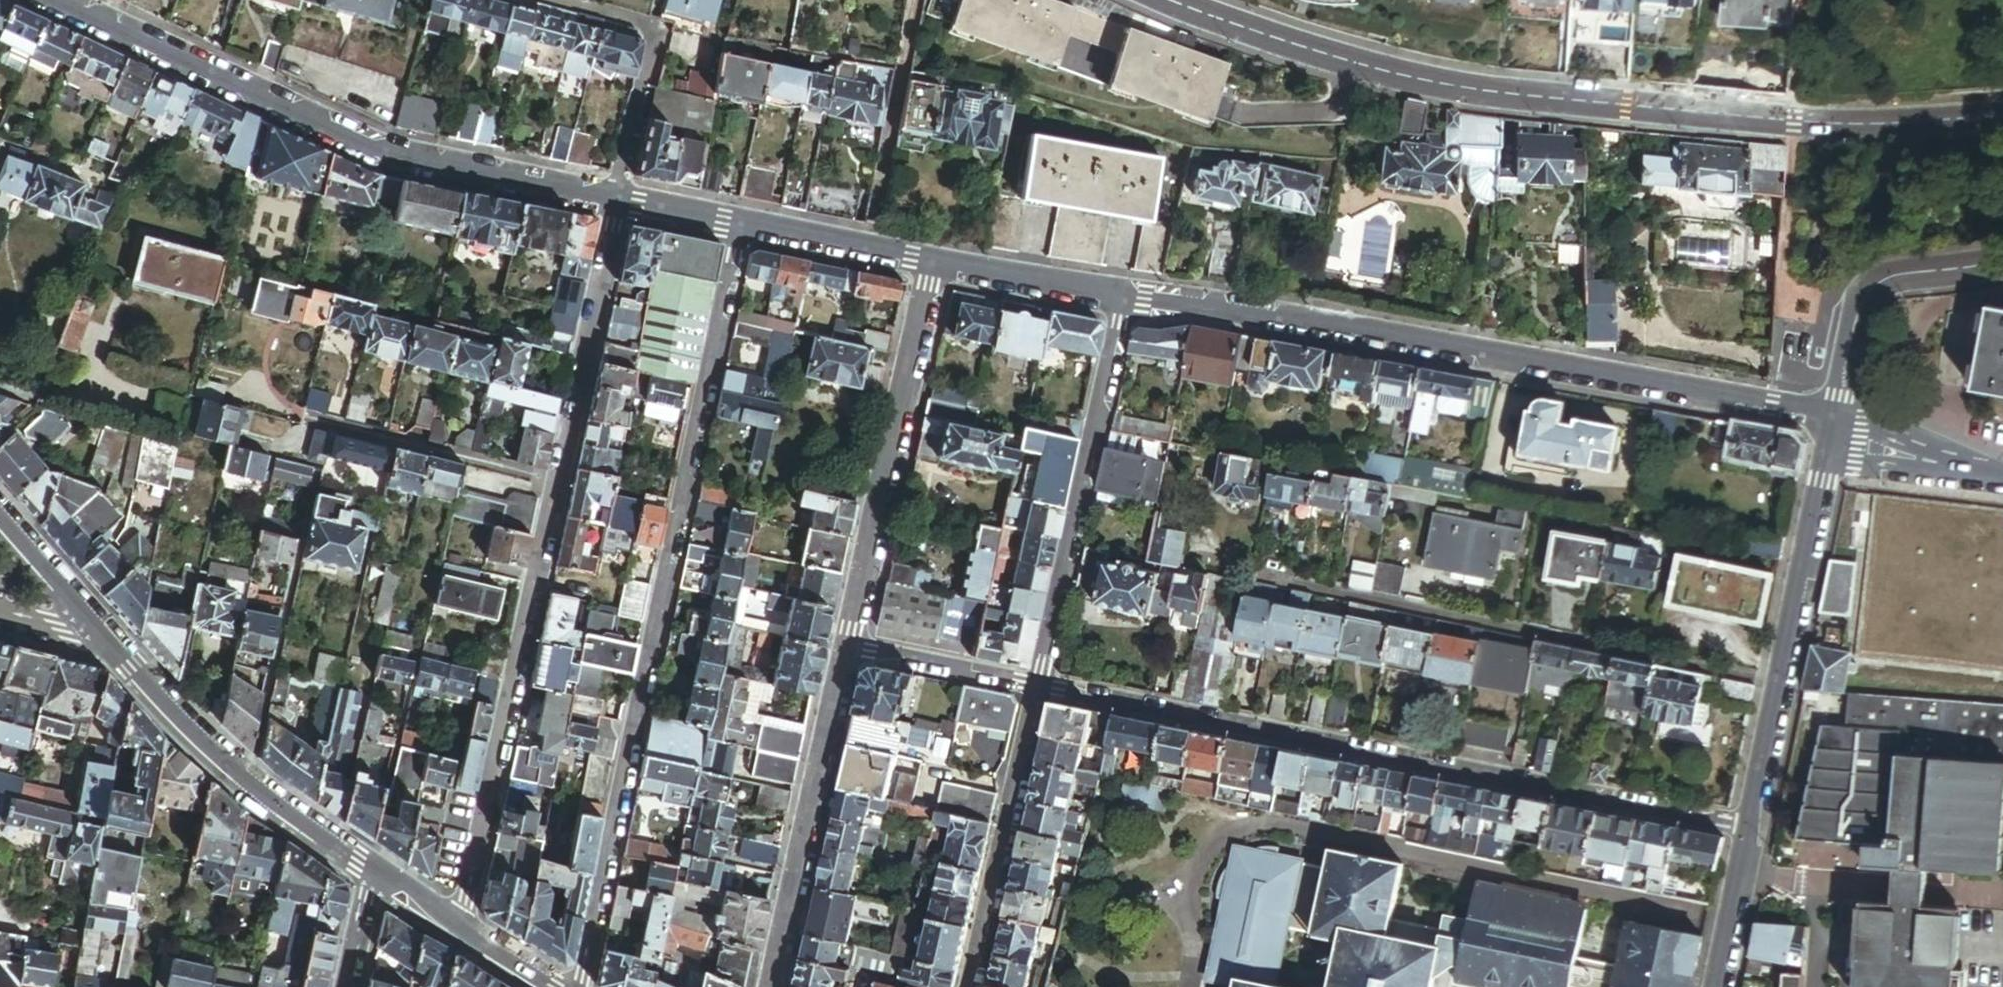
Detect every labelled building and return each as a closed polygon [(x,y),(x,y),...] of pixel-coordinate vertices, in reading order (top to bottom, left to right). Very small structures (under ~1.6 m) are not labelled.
[(268,0),(252,0),(251,4),(291,18),(294,9),(268,0)] [(297,0),(268,0),(294,9),(297,0)] [(297,0),(383,24),(390,0),(297,0)] [(428,12),(448,18),(444,33),(452,35),(460,37),(464,22),(470,0),(432,0),(428,12)] [(483,0),(470,0),(464,22),(503,33),(510,7),(483,0)] [(671,30),(708,40),(718,0),(664,0),(658,21),(673,25),(671,30)] [(1177,32),(1173,44),(1126,28),(1073,8),(1050,0),(959,0),(950,25),(1053,62),(1108,82),(1208,118),(1216,94),(1224,97),(1228,86),(1220,83),(1226,63),(1189,50),(1194,38),(1177,32)] [(1572,8),(1585,9),(1585,0),(1573,0),(1572,8)] [(1585,9),(1584,11),(1623,13),(1624,0),(1585,0),(1585,9)] [(1636,0),(1624,0),(1623,13),(1635,14),(1636,0)] [(1795,0),(1726,0),(1725,23),(1768,26),(1769,20),(1794,22),(1795,0)] [(0,1),(0,31),(3,32),(4,29),(13,7),(0,1)] [(535,4),(532,13),(574,25),(576,16),(535,4)] [(45,22),(13,7),(4,29),(35,44),(45,22)] [(532,13),(510,7),(503,33),(525,39),(532,13)] [(574,25),(532,13),(525,39),(542,44),(567,50),(574,25)] [(602,22),(576,16),(574,25),(599,32),(602,22)] [(340,33),(291,18),(282,44),(332,60),(340,33)] [(83,40),(45,22),(35,44),(33,50),(70,68),(83,40)] [(640,43),(634,32),(602,22),(599,32),(640,43)] [(599,32),(574,25),(567,50),(561,73),(586,79),(589,69),(592,58),(599,32)] [(408,84),(423,32),(408,28),(401,51),(346,35),(337,61),(408,84)] [(3,32),(0,38),(0,43),(14,49),(30,56),(33,50),(35,44),(4,29),(3,32)] [(640,43),(599,32),(592,58),(635,69),(640,43)] [(520,57),(525,39),(503,33),(497,53),(520,59),(520,57)] [(460,37),(452,35),(450,41),(458,43),(460,37)] [(768,64),(772,46),(763,44),(761,55),(762,55),(760,63),(733,57),(740,40),(724,36),(712,93),(759,104),(761,94),(768,64)] [(127,60),(83,40),(70,68),(115,88),(127,60)] [(267,40),(258,66),(272,73),(282,46),(267,40)] [(536,66),(561,73),(567,50),(542,44),(536,66)] [(24,71),(30,56),(14,49),(4,53),(1,61),(24,71)] [(528,59),(520,57),(520,59),(517,70),(524,73),(528,59)] [(836,61),(812,57),(811,63),(808,73),(832,78),(836,61)] [(589,69),(632,80),(635,69),(592,58),(589,69)] [(155,73),(127,60),(115,88),(111,96),(126,103),(139,109),(141,106),(155,73)] [(799,60),(797,71),(808,73),(811,63),(799,60)] [(853,74),(854,64),(836,61),(832,78),(825,109),(824,113),(873,125),(881,89),(858,83),(851,82),(853,74)] [(797,71),(768,64),(761,94),(802,104),(808,73),(797,71)] [(891,83),(893,70),(872,67),(870,78),(891,83)] [(111,96),(115,88),(70,68),(69,70),(65,73),(68,84),(80,90),(78,97),(92,103),(94,99),(108,105),(111,96)] [(193,91),(155,73),(141,106),(146,108),(155,113),(159,115),(162,116),(164,111),(181,118),(193,91)] [(687,94),(709,98),(713,78),(691,73),(687,94)] [(808,73),(802,104),(804,104),(821,108),(825,109),(832,78),(808,73)] [(941,77),(909,73),(904,100),(934,106),(938,92),(941,77)] [(860,75),(853,74),(851,82),(858,83),(860,75)] [(941,77),(938,92),(953,95),(954,89),(985,95),(984,101),(998,104),(1001,87),(995,86),(978,83),(956,79),(941,77)] [(1015,92),(1001,87),(998,104),(993,134),(1006,136),(1015,92)] [(934,106),(904,100),(898,130),(928,136),(949,140),(949,141),(968,145),(969,144),(990,148),(993,134),(998,104),(984,101),(985,95),(954,89),(953,95),(938,92),(934,106)] [(704,133),(711,102),(659,90),(654,113),(652,122),(665,125),(678,127),(704,133)] [(260,122),(193,91),(181,118),(218,136),(215,142),(229,148),(227,157),(249,165),(260,122)] [(411,96),(402,130),(433,136),(442,104),(411,96)] [(134,121),(139,109),(126,103),(121,115),(134,121)] [(1425,107),(1403,103),(1396,133),(1419,134),(1425,107)] [(821,108),(804,104),(807,111),(817,113),(821,108)] [(154,117),(155,113),(146,108),(144,112),(154,117)] [(177,127),(181,118),(164,111),(162,116),(159,115),(160,119),(177,127)] [(1464,114),(1444,111),(1440,135),(1439,145),(1446,145),(1497,148),(1499,133),(1500,119),(1464,114)] [(491,122),(479,118),(472,145),(485,147),(491,122)] [(1517,121),(1500,119),(1499,133),(1512,134),(1516,131),(1517,121)] [(652,122),(647,120),(632,177),(667,185),(675,142),(668,140),(670,131),(665,130),(665,125),(652,122)] [(1537,123),(1517,121),(1516,131),(1516,137),(1537,139),(1537,123)] [(269,126),(260,122),(249,165),(247,172),(246,176),(256,178),(269,126)] [(517,129),(502,125),(499,138),(503,139),(500,150),(511,153),(517,129)] [(675,142),(676,140),(678,127),(665,125),(665,130),(670,131),(668,140),(675,142)] [(331,155),(269,126),(256,178),(256,180),(320,196),(331,155)] [(701,145),(704,133),(678,127),(676,140),(701,145)] [(925,152),(928,136),(898,130),(895,146),(925,152)] [(1439,145),(1440,135),(1422,134),(1421,144),(1439,145)] [(595,142),(571,135),(570,139),(563,163),(564,163),(588,168),(595,142)] [(1142,221),(1143,221),(1148,222),(1151,204),(1159,159),(1031,136),(1023,180),(1020,199),(1025,200),(1058,206),(1108,215),(1109,214),(1142,221)] [(1514,156),(1496,155),(1495,166),(1493,179),(1520,180),(1581,182),(1581,151),(1563,150),(1564,140),(1537,139),(1516,137),(1514,156)] [(1717,205),(1720,209),(1730,209),(1734,206),(1735,197),(1743,198),(1743,196),(1749,143),(1679,137),(1677,146),(1673,145),(1671,146),(1670,160),(1641,157),(1638,184),(1674,188),(1674,190),(1690,192),(1704,194),(1718,195),(1717,205)] [(48,145),(34,140),(34,142),(31,149),(44,154),(48,145)] [(108,147),(93,140),(87,153),(103,159),(108,147)] [(693,190),(699,158),(701,145),(676,140),(675,142),(667,185),(693,190)] [(537,158),(540,147),(528,143),(524,155),(537,158)] [(1457,162),(1455,162),(1443,160),(1446,145),(1439,145),(1421,144),(1399,143),(1398,152),(1385,150),(1379,182),(1400,186),(1399,189),(1430,195),(1431,191),(1451,195),(1457,162)] [(1749,143),(1743,196),(1781,198),(1785,147),(1749,143)] [(1443,160),(1455,162),(1457,162),(1495,166),(1496,155),(1497,148),(1446,145),(1443,160)] [(9,156),(10,155),(0,151),(0,179),(9,156)] [(379,177),(331,155),(320,196),(371,210),(373,199),(379,177)] [(110,207),(96,202),(81,196),(85,186),(38,167),(32,182),(18,177),(23,162),(9,156),(0,179),(0,191),(26,201),(25,203),(72,220),(73,218),(102,229),(110,207)] [(249,165),(227,157),(226,162),(247,172),(249,165)] [(693,190),(715,194),(721,163),(699,158),(693,190)] [(1332,185),(1338,161),(1329,160),(1323,183),(1332,185)] [(38,167),(23,162),(18,177),(32,182),(38,167)] [(1251,186),(1255,170),(1228,163),(1227,165),(1226,164),(1224,163),(1223,162),(1220,162),(1217,163),(1215,166),(1212,176),(1197,172),(1195,181),(1193,180),(1191,187),(1193,187),(1191,195),(1209,200),(1231,205),(1232,205),(1234,197),(1236,197),(1237,192),(1236,192),(1236,190),(1238,190),(1239,186),(1237,186),(1238,182),(1251,186)] [(1287,173),(1256,165),(1255,170),(1251,186),(1247,202),(1309,216),(1310,212),(1316,188),(1318,180),(1299,175),(1287,173)] [(1289,165),(1287,173),(1299,175),(1301,168),(1289,165)] [(775,174),(745,166),(737,198),(768,206),(775,174)] [(110,207),(120,182),(105,177),(96,202),(110,207)] [(404,182),(379,177),(373,199),(398,205),(401,196),(403,183),(404,182)] [(1016,179),(1013,198),(1020,199),(1023,180),(1016,179)] [(1519,194),(1520,180),(1493,179),(1491,193),(1519,194)] [(403,183),(401,196),(415,199),(418,187),(403,183)] [(463,194),(419,185),(418,187),(415,199),(408,225),(453,236),(463,194)] [(857,195),(809,185),(803,213),(851,223),(857,195)] [(801,190),(784,186),(779,208),(796,212),(801,190)] [(1310,212),(1325,215),(1330,191),(1316,188),(1310,212)] [(522,206),(463,194),(453,236),(492,245),(492,251),(511,256),(514,244),(522,206)] [(1703,207),(1720,209),(1717,205),(1718,195),(1704,194),(1703,207)] [(1013,198),(995,195),(983,249),(984,249),(1016,253),(1025,200),(1020,199),(1013,198)] [(415,199),(401,196),(398,205),(394,222),(408,225),(415,199)] [(1230,210),(1231,205),(1209,200),(1208,205),(1230,210)] [(1148,222),(1154,223),(1157,205),(1151,204),(1148,222)] [(571,216),(522,206),(514,244),(562,255),(571,216)] [(1049,258),(1100,266),(1109,214),(1108,215),(1058,206),(1049,258)] [(598,221),(571,216),(562,255),(567,256),(567,255),(590,260),(598,221)] [(1161,275),(1173,226),(1154,223),(1148,222),(1143,221),(1133,271),(1161,275)] [(630,227),(618,284),(631,286),(631,284),(650,287),(653,272),(660,233),(630,227)] [(692,240),(660,233),(653,272),(684,278),(692,240)] [(213,304),(225,261),(149,240),(138,284),(213,304)] [(722,246),(692,240),(684,278),(714,284),(722,246)] [(1764,241),(1763,247),(1763,253),(1774,254),(1774,241),(1764,241)] [(1582,250),(1582,247),(1557,246),(1557,257),(1582,258),(1582,250)] [(1582,283),(1590,284),(1590,250),(1582,250),(1582,258),(1582,283)] [(751,256),(746,277),(773,283),(778,257),(756,253),(751,256)] [(567,255),(567,256),(563,275),(586,280),(590,260),(567,255)] [(778,257),(773,283),(769,300),(783,303),(784,297),(792,298),(790,309),(798,311),(805,282),(809,263),(778,257)] [(846,271),(809,263),(805,282),(832,288),(832,289),(841,291),(846,271)] [(858,273),(846,271),(841,291),(853,294),(858,273)] [(296,295),(298,287),(239,272),(231,303),(252,308),(251,314),(272,319),(273,314),(288,318),(294,295),(296,295)] [(684,278),(653,272),(650,287),(649,293),(647,304),(645,314),(639,345),(638,351),(635,372),(651,376),(664,379),(684,278)] [(1315,300),(1338,304),(1343,277),(1320,272),(1315,300)] [(904,283),(858,273),(853,294),(853,297),(880,303),(881,299),(900,303),(904,283)] [(714,284),(684,278),(664,379),(686,384),(693,386),(714,284)] [(560,280),(554,310),(578,316),(585,285),(560,280)] [(1590,284),(1582,283),(1582,336),(1612,342),(1612,304),(1610,304),(1603,303),(1603,284),(1590,284)] [(310,290),(298,287),(296,295),(308,298),(310,290)] [(326,324),(333,295),(310,290),(308,298),(296,295),(294,295),(288,318),(311,323),(311,320),(326,324)] [(94,297),(80,291),(60,347),(76,353),(93,305),(91,305),(94,297)] [(635,302),(647,304),(649,293),(642,292),(637,295),(635,302)] [(953,293),(949,311),(951,311),(958,313),(960,305),(964,306),(966,296),(953,293)] [(372,316),(374,306),(333,295),(326,324),(325,325),(367,335),(372,316)] [(1500,299),(1479,295),(1475,329),(1496,333),(1500,299)] [(966,296),(964,306),(1000,314),(1002,303),(966,296)] [(645,314),(647,304),(635,302),(621,299),(619,309),(645,314)] [(72,308),(54,302),(42,336),(59,343),(72,308)] [(993,346),(1000,314),(964,306),(960,305),(958,313),(953,338),(993,346)] [(1003,305),(1001,314),(1041,323),(1043,313),(1003,305)] [(619,309),(613,308),(606,338),(639,345),(645,314),(619,309)] [(1988,309),(1973,392),(2002,398),(2002,311),(1988,309)] [(554,310),(550,332),(573,338),(578,316),(554,310)] [(953,338),(958,313),(951,311),(946,336),(953,338)] [(458,328),(477,333),(479,320),(451,313),(448,325),(457,328),(458,328)] [(750,316),(739,313),(738,319),(743,320),(742,325),(748,326),(750,316)] [(1049,315),(1043,313),(1041,323),(1047,324),(1049,315)] [(1100,323),(1051,313),(1048,325),(1043,347),(1096,358),(1103,329),(1100,323)] [(1001,314),(1000,314),(993,346),(1013,351),(1041,357),(1043,347),(1048,325),(1047,324),(1041,323),(1001,314)] [(414,327),(372,316),(367,335),(363,351),(405,362),(414,327)] [(764,330),(766,321),(766,319),(750,316),(748,326),(764,330)] [(788,326),(766,321),(764,330),(766,330),(785,334),(793,336),(796,326),(788,324),(788,326)] [(845,333),(847,324),(836,322),(832,341),(843,343),(845,333)] [(742,325),(736,324),(733,339),(762,346),(763,340),(766,330),(764,330),(748,326),(742,325)] [(569,356),(573,338),(550,332),(543,330),(541,336),(495,325),(493,337),(500,338),(529,346),(569,356)] [(455,337),(414,327),(405,362),(446,372),(455,337)] [(785,334),(766,330),(763,340),(782,344),(785,334)] [(1136,334),(1131,354),(1169,360),(1187,363),(1193,330),(1192,330),(1161,334),(1141,330),(1136,334)] [(1243,339),(1193,330),(1187,363),(1186,373),(1184,380),(1234,388),(1238,367),(1243,339)] [(889,353),(892,336),(867,331),(865,337),(863,348),(868,349),(874,350),(889,353)] [(865,337),(845,333),(843,343),(863,348),(865,337)] [(787,363),(793,336),(785,334),(782,344),(779,361),(780,361),(787,363)] [(1582,336),(1582,348),(1612,354),(1612,342),(1582,336)] [(497,348),(455,337),(446,372),(488,383),(497,348)] [(863,348),(843,343),(832,341),(814,337),(806,377),(860,389),(865,367),(868,349),(863,348)] [(517,390),(529,346),(500,338),(497,348),(488,383),(517,390)] [(1259,342),(1243,339),(1238,367),(1254,370),(1259,342)] [(763,382),(782,386),(784,378),(777,377),(780,361),(779,361),(782,344),(763,340),(762,346),(771,348),(763,382)] [(1276,345),(1259,342),(1254,370),(1271,373),(1276,345)] [(600,364),(635,372),(638,351),(605,344),(600,364)] [(1326,363),(1328,354),(1276,345),(1271,373),(1271,381),(1320,391),(1326,363)] [(1013,351),(993,346),(991,355),(1011,360),(1013,351)] [(874,350),(868,349),(865,367),(870,368),(874,350)] [(1335,355),(1328,354),(1326,363),(1334,365),(1335,355)] [(1385,364),(1335,355),(1334,365),(1331,377),(1367,384),(1364,402),(1377,405),(1380,393),(1385,364)] [(1167,370),(1186,373),(1187,363),(1169,360),(1167,370)] [(777,377),(784,378),(787,363),(780,361),(777,377)] [(632,387),(635,372),(600,364),(588,421),(624,429),(627,413),(618,411),(621,398),(629,399),(632,387)] [(1385,364),(1380,393),(1411,399),(1414,384),(1417,370),(1385,364)] [(880,393),(885,371),(870,368),(865,367),(860,389),(880,393)] [(1271,373),(1254,370),(1252,386),(1254,392),(1265,393),(1270,389),(1271,381),(1271,373)] [(1425,371),(1417,370),(1414,384),(1422,386),(1425,371)] [(1478,381),(1425,371),(1422,386),(1413,437),(1412,438),(1423,440),(1424,435),(1429,436),(1437,396),(1442,397),(1468,402),(1474,403),(1478,381)] [(647,391),(651,376),(635,372),(632,387),(647,391)] [(778,404),(782,386),(763,382),(726,373),(722,392),(778,404)] [(686,384),(664,379),(651,376),(647,391),(645,402),(647,402),(679,409),(680,409),(686,384)] [(1496,384),(1478,381),(1474,403),(1472,414),(1488,417),(1496,384)] [(200,382),(197,397),(207,399),(223,404),(227,388),(200,382)] [(517,390),(488,383),(480,418),(490,420),(491,414),(495,399),(557,414),(559,401),(517,390)] [(980,412),(983,395),(933,384),(929,401),(980,412)] [(347,420),(365,424),(372,397),(369,397),(371,389),(356,385),(347,420)] [(332,397),(310,392),(306,409),(328,414),(332,397)] [(773,430),(778,404),(722,392),(716,417),(757,426),(773,430)] [(22,402),(6,397),(0,403),(0,442),(13,430),(3,419),(16,407),(22,402)] [(1466,413),(1468,402),(1442,397),(1440,410),(1442,413),(1463,417),(1467,413),(1466,413)] [(223,404),(207,399),(202,418),(227,424),(227,423),(231,424),(235,407),(223,404)] [(438,402),(424,399),(417,427),(431,430),(438,402)] [(980,412),(929,401),(926,418),(946,423),(976,430),(980,412)] [(21,423),(40,407),(22,402),(16,407),(25,409),(16,418),(21,423)] [(679,409),(647,402),(643,417),(672,424),(677,420),(679,409)] [(1561,424),(1564,408),(1543,405),(1538,405),(1535,408),(1533,416),(1529,415),(1526,431),(1520,431),(1514,469),(1574,478),(1577,464),(1614,470),(1616,453),(1620,453),(1623,437),(1620,436),(1621,430),(1580,423),(1580,427),(1561,424)] [(1124,418),(1117,417),(1114,433),(1140,438),(1172,444),(1178,413),(1171,412),(1167,431),(1123,423),(1124,418)] [(552,435),(555,422),(523,414),(520,428),(524,429),(552,435)] [(66,422),(42,415),(25,430),(28,436),(60,446),(64,442),(61,438),(70,428),(70,427),(71,426),(70,425),(68,423),(67,423),(66,422)] [(1078,442),(1082,424),(1049,417),(1048,424),(1046,435),(1078,442)] [(222,443),(227,424),(202,418),(197,436),(222,443)] [(490,420),(480,418),(477,429),(472,452),(484,455),(493,421),(490,420)] [(444,421),(435,419),(430,441),(446,445),(448,435),(444,421)] [(1048,424),(1027,419),(1025,431),(1046,435),(1048,424)] [(938,460),(945,424),(927,420),(918,461),(920,461),(920,462),(936,465),(938,460)] [(622,442),(624,429),(588,421),(583,445),(605,450),(607,439),(622,442)] [(226,443),(231,424),(227,423),(227,424),(222,443),(226,443)] [(999,448),(1002,436),(976,430),(946,423),(945,424),(938,460),(993,472),(996,471),(1015,475),(1020,452),(999,448)] [(1741,428),(1720,424),(1716,444),(1737,448),(1741,428)] [(97,486),(108,498),(129,432),(105,425),(87,483),(97,486)] [(750,458),(766,461),(773,430),(757,426),(750,458)] [(472,452),(477,429),(468,427),(457,438),(455,447),(472,452)] [(331,434),(332,431),(319,428),(312,458),(325,461),(326,456),(331,434)] [(1800,439),(1741,428),(1737,448),(1735,459),(1778,469),(1779,468),(1802,473),(1807,448),(1800,439)] [(544,470),(552,435),(524,429),(516,464),(544,470)] [(13,430),(0,442),(0,476),(20,498),(25,484),(44,467),(13,430)] [(1046,435),(1025,431),(1022,441),(1020,452),(1041,458),(1031,503),(1063,511),(1078,442),(1046,435)] [(135,479),(143,436),(135,433),(123,488),(134,489),(135,479)] [(1140,438),(1114,433),(1111,447),(1136,453),(1140,438)] [(395,449),(331,434),(326,456),(390,472),(395,449)] [(135,479),(169,488),(178,445),(143,436),(135,479)] [(1020,452),(1022,441),(1002,436),(999,448),(1020,452)] [(1222,454),(1224,442),(1197,437),(1194,449),(1222,454)] [(605,450),(620,453),(622,442),(607,439),(605,450)] [(263,479),(269,455),(230,445),(224,468),(263,479)] [(578,470),(615,478),(620,453),(605,450),(583,445),(578,470)] [(422,478),(428,456),(396,448),(395,449),(390,472),(388,478),(386,487),(418,495),(422,478)] [(1152,461),(1109,452),(1101,491),(1143,501),(1152,461)] [(272,476),(276,457),(269,455),(263,479),(271,481),(272,476)] [(1255,461),(1227,455),(1220,493),(1233,496),(1243,498),(1257,501),(1257,496),(1261,478),(1252,476),(1255,461)] [(459,487),(464,465),(428,456),(422,478),(459,487)] [(309,485),(313,467),(276,457),(272,476),(282,479),(309,485)] [(766,461),(750,458),(746,474),(762,478),(766,461)] [(1168,465),(1152,461),(1143,501),(1160,505),(1168,465)] [(1273,476),(1276,465),(1255,461),(1252,476),(1261,478),(1272,481),(1273,476)] [(59,473),(77,479),(80,468),(61,462),(58,473),(59,473)] [(1280,473),(1282,466),(1276,465),(1273,476),(1285,479),(1286,474),(1280,473)] [(58,478),(59,473),(58,473),(48,471),(44,467),(25,484),(20,498),(41,523),(46,518),(58,478)] [(609,507),(613,489),(615,478),(578,470),(568,518),(586,522),(589,507),(593,504),(609,507)] [(1314,472),(1303,470),(1302,476),(1303,476),(1303,482),(1317,485),(1317,483),(1319,473),(1315,472),(1314,472)] [(1405,478),(1366,471),(1363,482),(1394,488),(1399,489),(1403,489),(1405,478)] [(97,486),(87,483),(77,479),(59,473),(58,478),(46,518),(41,523),(84,572),(112,546),(104,539),(101,535),(106,530),(123,515),(108,498),(97,486)] [(1273,476),(1272,481),(1269,497),(1313,506),(1317,485),(1303,482),(1303,476),(1302,476),(1286,473),(1286,474),(1285,479),(1273,476)] [(1339,477),(1320,473),(1319,473),(1317,483),(1337,487),(1339,477)] [(1420,476),(1406,474),(1405,478),(1403,489),(1417,492),(1420,476)] [(282,479),(272,476),(271,481),(271,482),(281,484),(282,479)] [(320,486),(358,496),(361,485),(322,476),(320,486)] [(386,487),(388,478),(380,476),(374,499),(383,502),(386,487)] [(1351,512),(1357,481),(1339,477),(1337,487),(1317,483),(1317,485),(1313,506),(1351,514),(1351,512)] [(855,504),(859,484),(830,478),(826,497),(855,504)] [(1269,497),(1272,481),(1261,478),(1257,496),(1269,499),(1269,497)] [(1394,488),(1363,482),(1357,481),(1351,512),(1359,514),(1372,516),(1388,519),(1394,488)] [(699,502),(722,507),(724,497),(726,488),(703,483),(699,502)] [(453,517),(494,527),(501,529),(507,501),(459,488),(453,517)] [(636,533),(644,495),(613,489),(609,507),(608,513),(606,526),(636,533)] [(1399,489),(1397,498),(1439,508),(1439,496),(1417,492),(1403,489),(1399,489)] [(848,538),(855,504),(826,497),(800,491),(797,505),(813,509),(809,529),(848,538)] [(346,500),(319,493),(314,515),(348,523),(351,510),(344,508),(346,500)] [(530,536),(538,499),(514,494),(512,494),(509,496),(508,498),(507,501),(501,529),(530,536)] [(659,549),(669,500),(644,495),(636,533),(635,544),(659,549)] [(1241,506),(1243,498),(1233,496),(1231,504),(1241,506)] [(724,497),(722,507),(732,509),(735,510),(737,500),(724,497)] [(376,530),(383,502),(374,499),(373,506),(371,515),(351,510),(348,523),(367,528),(376,530)] [(1020,501),(1010,499),(1003,528),(1013,530),(1020,501)] [(1859,658),(2002,674),(2002,513),(1877,499),(1859,658)] [(373,506),(346,500),(344,508),(351,510),(371,515),(373,506)] [(718,523),(722,507),(699,502),(696,518),(718,523)] [(1056,539),(1063,511),(1031,503),(1024,532),(1056,539)] [(754,514),(756,507),(749,506),(747,513),(754,514)] [(722,507),(718,523),(725,516),(731,517),(732,509),(722,507)] [(1439,508),(1438,516),(1469,522),(1471,514),(1439,508)] [(271,511),(265,509),(261,529),(297,540),(301,524),(270,516),(271,511)] [(746,553),(754,514),(747,513),(735,510),(732,509),(731,517),(727,534),(723,552),(745,556),(746,553)] [(1525,533),(1529,513),(1509,510),(1508,515),(1501,513),(1498,528),(1525,533)] [(606,526),(608,513),(603,512),(600,525),(606,526)] [(1170,516),(1158,513),(1149,563),(1181,569),(1187,536),(1167,532),(1170,516)] [(1369,525),(1372,516),(1359,514),(1357,522),(1369,525)] [(348,523),(314,515),(303,558),(357,571),(364,541),(367,528),(348,523)] [(1469,522),(1438,516),(1428,568),(1497,581),(1502,550),(1521,554),(1525,533),(1498,528),(1469,522)] [(581,543),(586,522),(568,518),(557,565),(596,574),(599,558),(586,556),(589,545),(581,543)] [(999,548),(1003,530),(978,525),(977,530),(973,547),(972,549),(960,598),(986,604),(991,583),(996,557),(999,548)] [(523,567),(530,536),(501,529),(494,527),(487,559),(523,567)] [(364,541),(373,543),(376,530),(367,528),(364,541)] [(297,540),(261,529),(257,554),(292,563),(297,540)] [(840,574),(848,538),(809,529),(801,565),(805,566),(840,574)] [(1010,536),(1011,531),(1007,530),(1004,529),(1000,548),(1007,550),(1010,536)] [(110,534),(106,530),(101,535),(104,539),(110,534)] [(115,550),(112,546),(84,572),(104,594),(140,561),(153,564),(157,546),(144,531),(123,549),(118,553),(115,550)] [(1049,568),(1056,539),(1024,532),(1024,533),(1023,539),(1020,553),(1018,561),(1049,568)] [(717,537),(714,549),(723,552),(727,534),(722,533),(717,537)] [(1605,581),(1613,544),(1559,533),(1550,578),(1584,585),(1585,578),(1605,581)] [(1645,536),(1629,533),(1627,540),(1629,547),(1618,545),(1613,544),(1605,581),(1659,592),(1665,560),(1654,558),(1654,553),(1642,551),(1645,536)] [(112,546),(117,541),(110,534),(104,539),(112,546)] [(1785,542),(1759,537),(1756,556),(1781,561),(1785,542)] [(120,545),(117,541),(112,546),(115,550),(120,545)] [(701,561),(704,547),(690,544),(686,563),(694,565),(695,560),(701,561)] [(118,553),(123,549),(120,545),(115,550),(118,553)] [(1000,548),(999,548),(996,557),(1007,559),(1013,560),(1018,561),(1020,553),(1007,550),(1000,548)] [(1108,555),(1088,550),(1082,574),(1103,578),(1106,564),(1108,555)] [(738,587),(745,556),(723,552),(714,595),(736,600),(738,587)] [(760,556),(746,553),(745,556),(738,587),(750,589),(752,590),(760,556)] [(1007,559),(996,557),(991,583),(1001,585),(1007,559)] [(1680,558),(1676,575),(1767,593),(1770,577),(1680,558)] [(104,594),(139,633),(145,605),(149,584),(142,576),(153,564),(140,561),(104,594)] [(1044,595),(1049,568),(1018,561),(1016,568),(1012,588),(1044,595)] [(251,582),(254,572),(211,562),(209,572),(238,579),(251,582)] [(484,573),(443,562),(440,575),(481,586),(484,573)] [(1106,564),(1103,578),(1097,601),(1096,605),(1151,617),(1152,613),(1157,590),(1160,576),(1140,572),(1140,570),(1139,568),(1137,566),(1123,563),(1121,567),(1106,564)] [(1373,594),(1378,568),(1356,563),(1351,590),(1373,594)] [(1373,594),(1402,600),(1408,569),(1379,563),(1378,568),(1373,594)] [(889,583),(914,588),(918,570),(893,564),(889,583)] [(1832,564),(1821,615),(1840,620),(1850,569),(1832,564)] [(389,625),(402,568),(389,565),(375,622),(389,625)] [(832,608),(840,574),(805,566),(800,589),(798,600),(832,608)] [(1201,573),(1181,569),(1180,575),(1176,595),(1173,610),(1185,612),(1203,615),(1211,575),(1201,573)] [(930,572),(918,570),(914,588),(927,591),(930,572)] [(236,591),(238,579),(209,572),(206,584),(236,591)] [(681,588),(708,594),(711,579),(684,573),(681,588)] [(1103,578),(1082,574),(1077,596),(1097,601),(1103,578)] [(154,597),(193,606),(198,584),(159,575),(154,597)] [(481,586),(440,575),(433,604),(475,614),(481,586)] [(1230,580),(1230,579),(1211,575),(1203,615),(1200,628),(1198,636),(1237,644),(1238,639),(1243,614),(1242,614),(1224,610),(1230,580)] [(1767,593),(1676,575),(1670,604),(1761,623),(1767,593)] [(1584,585),(1550,578),(1549,586),(1582,592),(1584,585)] [(248,596),(251,582),(238,579),(236,591),(235,593),(248,596)] [(633,581),(627,580),(620,617),(643,622),(651,585),(633,581)] [(1248,584),(1230,580),(1224,610),(1242,614),(1248,584)] [(257,583),(251,582),(248,596),(247,601),(252,602),(254,602),(257,593),(258,588),(256,587),(257,583)] [(198,584),(193,606),(191,615),(189,625),(196,627),(206,584),(198,583),(198,584)] [(985,609),(986,604),(960,598),(927,591),(914,588),(889,583),(879,627),(936,641),(937,638),(949,640),(976,647),(979,637),(980,630),(982,624),(983,618),(985,609)] [(1001,585),(991,583),(986,604),(985,609),(994,611),(1001,585)] [(1249,583),(1246,599),(1276,605),(1279,589),(1256,585),(1249,583)] [(245,609),(247,601),(248,596),(235,593),(236,591),(206,584),(196,627),(239,637),(245,609)] [(489,600),(492,589),(481,586),(475,614),(487,618),(491,600),(489,600)] [(750,589),(738,587),(736,600),(730,626),(741,629),(743,620),(750,589)] [(786,597),(798,600),(800,589),(788,587),(786,597)] [(1038,620),(1044,595),(1012,588),(1006,614),(1038,620)] [(501,591),(492,589),(489,600),(491,600),(487,618),(495,619),(501,591)] [(1173,610),(1176,595),(1157,590),(1152,613),(1172,617),(1173,610)] [(772,594),(758,591),(756,599),(770,602),(772,594)] [(1310,596),(1293,592),(1290,608),(1307,611),(1310,596)] [(254,602),(282,609),(284,599),(257,593),(254,602)] [(569,631),(575,600),(551,594),(541,640),(581,649),(584,635),(584,634),(569,631)] [(824,647),(832,608),(798,600),(786,597),(772,594),(770,602),(769,609),(789,614),(785,629),(783,638),(824,647)] [(730,626),(736,600),(714,595),(708,619),(704,638),(726,643),(730,626)] [(1276,605),(1246,599),(1243,614),(1238,639),(1269,646),(1276,605)] [(580,609),(589,611),(591,603),(582,601),(580,609)] [(189,625),(191,615),(185,614),(171,611),(145,605),(139,633),(177,677),(189,625)] [(1290,608),(1276,605),(1269,646),(1300,652),(1307,611),(1290,608)] [(1352,606),(1349,619),(1394,628),(1396,615),(1352,606)] [(236,649),(271,657),(281,617),(250,610),(245,609),(239,637),(236,649)] [(587,620),(589,611),(580,609),(579,618),(587,620)] [(983,618),(1004,622),(1002,631),(997,630),(996,635),(1001,636),(1000,641),(995,640),(979,637),(976,647),(974,658),(1027,669),(1032,648),(1033,644),(1038,620),(1006,614),(994,611),(985,609),(983,618)] [(616,633),(620,617),(589,611),(587,620),(584,634),(584,635),(601,639),(601,638),(601,636),(602,636),(602,635),(603,634),(604,634),(605,634),(606,634),(607,634),(616,636),(621,637),(622,634),(616,633)] [(1349,619),(1307,611),(1300,652),(1341,660),(1342,655),(1349,619)] [(1200,628),(1203,615),(1185,612),(1183,624),(1200,628)] [(1396,615),(1394,628),(1438,637),(1440,624),(1441,623),(1397,614),(1396,615)] [(688,634),(704,638),(708,619),(693,616),(688,634)] [(1394,628),(1349,619),(1342,655),(1386,664),(1387,664),(1394,628)] [(785,629),(743,620),(741,629),(747,630),(756,632),(772,635),(783,638),(785,629)] [(989,625),(982,624),(980,630),(989,632),(990,626),(989,625)] [(747,630),(741,629),(730,626),(726,643),(719,674),(736,678),(747,680),(764,684),(767,673),(748,668),(738,670),(747,630)] [(1438,637),(1394,628),(1387,664),(1431,672),(1438,637)] [(688,634),(672,631),(668,650),(700,657),(704,638),(688,634)] [(384,644),(394,646),(399,647),(405,648),(414,651),(417,640),(387,632),(384,644)] [(769,649),(772,635),(756,632),(754,638),(758,639),(756,646),(769,649)] [(601,639),(584,635),(581,649),(578,663),(601,669),(608,670),(616,636),(607,634),(606,634),(605,634),(604,634),(603,634),(602,635),(602,636),(601,636),(601,638),(601,639)] [(621,637),(616,636),(608,670),(632,676),(638,647),(620,643),(621,637)] [(1237,644),(1198,636),(1191,672),(1186,701),(1224,709),(1237,644)] [(1482,646),(1438,637),(1431,672),(1429,684),(1472,693),(1474,685),(1482,646)] [(719,674),(726,643),(704,638),(700,657),(694,682),(716,686),(719,674)] [(813,695),(824,647),(783,638),(773,686),(775,686),(813,695)] [(578,663),(581,649),(541,640),(531,686),(547,689),(572,695),(578,663)] [(1537,654),(1482,642),(1482,645),(1482,646),(1474,685),(1528,696),(1534,670),(1535,665),(1537,654)] [(393,651),(394,646),(384,644),(382,654),(392,657),(393,651)] [(444,648),(424,644),(422,652),(421,658),(441,662),(444,648)] [(1574,673),(1578,652),(1539,644),(1537,654),(1535,665),(1541,666),(1547,667),(1556,669),(1574,673)] [(14,648),(4,684),(0,691),(0,701),(2,702),(5,692),(18,696),(16,705),(38,711),(54,658),(14,648)] [(414,651),(405,648),(402,659),(412,661),(414,651)] [(1814,650),(1805,693),(1807,694),(1820,695),(1839,696),(1841,674),(1850,676),(1851,670),(1853,656),(1814,650)] [(1613,681),(1617,660),(1578,652),(1574,673),(1613,681)] [(314,679),(341,687),(347,660),(319,654),(314,679)] [(392,657),(382,654),(377,677),(409,684),(414,661),(412,661),(402,659),(392,657)] [(104,671),(54,658),(38,711),(32,730),(84,743),(93,715),(106,674),(104,671)] [(442,691),(448,664),(441,662),(421,658),(415,684),(427,687),(442,691)] [(1655,678),(1657,668),(1618,660),(1617,660),(1613,681),(1653,688),(1655,678)] [(572,695),(595,700),(601,669),(578,663),(572,695)] [(243,666),(234,664),(232,676),(237,679),(243,666)] [(475,671),(448,664),(442,691),(457,694),(470,698),(475,671)] [(663,675),(681,679),(682,673),(677,672),(678,668),(665,665),(663,675)] [(1555,679),(1556,669),(1547,667),(1546,672),(1545,677),(1555,679)] [(868,674),(860,713),(899,722),(901,712),(910,714),(918,678),(875,669),(868,674)] [(1572,682),(1574,673),(1556,669),(1555,679),(1572,682)] [(314,679),(279,670),(271,704),(285,707),(287,698),(292,680),(297,684),(323,691),(321,702),(336,707),(341,687),(314,679)] [(1186,701),(1191,672),(1178,670),(1176,683),(1172,698),(1185,701),(1186,701)] [(1658,670),(1656,679),(1672,682),(1674,680),(1677,681),(1678,676),(1688,678),(1687,685),(1693,686),(1695,678),(1658,670)] [(500,676),(483,671),(482,676),(499,680),(500,676)] [(129,701),(106,674),(93,715),(111,726),(107,743),(111,745),(110,750),(118,752),(129,701)] [(738,720),(747,680),(736,678),(719,674),(716,686),(707,728),(705,738),(715,740),(733,744),(738,720)] [(694,682),(681,679),(663,675),(659,692),(691,699),(694,682)] [(222,723),(251,749),(264,693),(237,679),(232,676),(226,704),(222,723)] [(499,680),(482,676),(479,691),(496,694),(499,680)] [(1684,682),(1687,685),(1688,678),(1678,676),(1677,681),(1684,682)] [(1704,688),(1706,678),(1695,676),(1695,678),(1693,686),(1704,688)] [(1655,678),(1653,688),(1649,705),(1647,716),(1647,718),(1695,728),(1700,705),(1704,690),(1704,688),(1693,686),(1687,685),(1684,682),(1677,681),(1674,680),(1672,682),(1656,679),(1655,678)] [(1752,711),(1757,688),(1706,678),(1704,688),(1704,690),(1719,693),(1717,703),(1752,711)] [(1169,681),(1160,679),(1157,693),(1167,695),(1169,681)] [(747,680),(738,720),(780,729),(775,754),(799,759),(806,726),(757,715),(760,702),(771,704),(775,686),(773,686),(764,684),(747,680)] [(1653,688),(1613,681),(1610,697),(1649,705),(1653,688)] [(707,728),(716,686),(694,682),(691,699),(685,723),(707,728)] [(1286,721),(1292,689),(1276,686),(1269,718),(1286,721)] [(360,692),(341,687),(336,707),(329,737),(315,799),(343,819),(344,819),(353,780),(341,777),(347,748),(348,744),(360,692)] [(440,699),(442,691),(427,687),(425,696),(440,699)] [(1013,696),(967,687),(962,712),(959,722),(959,723),(1012,735),(1019,704),(1013,696)] [(537,732),(537,734),(543,736),(540,750),(549,752),(559,754),(561,746),(569,710),(572,695),(547,689),(541,718),(537,732)] [(383,692),(374,690),(371,700),(381,703),(383,692)] [(457,694),(442,691),(440,699),(455,702),(457,694)] [(496,694),(479,691),(468,738),(485,743),(496,694)] [(455,702),(468,706),(470,698),(457,694),(455,702)] [(1327,729),(1334,698),(1317,694),(1311,726),(1327,729)] [(1820,695),(1807,694),(1805,702),(1819,704),(1820,695)] [(601,710),(602,701),(595,700),(572,695),(569,710),(590,715),(594,716),(599,717),(601,710)] [(1844,696),(1841,730),(1818,728),(1815,766),(1810,765),(1807,801),(1813,802),(1810,845),(1879,850),(1878,873),(1896,874),(1925,875),(1925,872),(1998,876),(2002,800),(2002,708),(1844,696)] [(1649,705),(1610,697),(1608,708),(1647,716),(1649,705)] [(285,707),(271,704),(269,716),(294,735),(297,715),(305,705),(287,698),(285,707)] [(1350,700),(1334,698),(1327,729),(1343,732),(1350,700)] [(222,723),(226,704),(217,699),(211,713),(222,723)] [(381,703),(371,700),(369,708),(383,711),(384,703),(381,703)] [(38,711),(16,705),(2,702),(0,701),(0,721),(32,730),(38,711)] [(103,820),(102,826),(101,828),(108,830),(144,837),(150,803),(163,739),(129,701),(118,752),(114,770),(103,820)] [(314,733),(329,737),(336,707),(321,702),(314,733)] [(655,716),(665,718),(666,712),(667,707),(657,705),(655,716)] [(1708,707),(1700,705),(1695,728),(1704,729),(1706,728),(1710,709),(1708,707)] [(1061,706),(1051,711),(1046,736),(1085,744),(1095,747),(1110,750),(1116,718),(1061,706)] [(383,711),(369,708),(362,739),(377,742),(379,734),(383,711)] [(587,727),(590,715),(569,710),(561,746),(592,752),(596,732),(597,729),(591,728),(587,727)] [(953,721),(959,722),(962,712),(955,711),(953,721)] [(899,722),(860,713),(852,745),(900,757),(903,736),(906,724),(899,722)] [(294,735),(269,716),(260,756),(280,775),(315,799),(329,737),(314,733),(317,739),(316,744),(318,752),(294,735)] [(699,766),(705,738),(707,728),(685,723),(670,719),(665,718),(655,716),(646,755),(699,766)] [(1416,747),(1421,719),(1405,716),(1399,744),(1416,747)] [(596,732),(619,737),(612,726),(613,720),(599,717),(597,729),(596,732)] [(1165,728),(1116,718),(1110,750),(1109,754),(1119,756),(1121,747),(1160,755),(1165,728)] [(959,723),(959,722),(953,721),(943,719),(942,725),(928,722),(926,728),(956,735),(959,723)] [(752,748),(775,754),(780,729),(738,720),(733,744),(738,745),(744,747),(752,748)] [(15,747),(28,750),(29,746),(32,730),(0,721),(0,743),(15,747)] [(1513,729),(1467,721),(1462,747),(1508,756),(1513,729)] [(909,738),(912,725),(906,724),(903,736),(909,738)] [(1195,733),(1165,728),(1160,755),(1159,759),(1168,761),(1189,765),(1195,733)] [(619,737),(596,732),(592,752),(615,757),(619,737)] [(431,739),(403,733),(400,747),(427,754),(429,744),(431,739)] [(1229,740),(1195,733),(1189,765),(1195,766),(1223,772),(1229,740)] [(377,742),(395,746),(397,738),(379,734),(377,742)] [(1085,744),(1046,736),(1041,762),(1080,770),(1085,744)] [(485,743),(468,738),(458,785),(475,789),(485,743)] [(163,740),(163,739),(150,803),(201,813),(208,781),(163,740)] [(377,742),(362,739),(354,776),(361,777),(365,772),(369,753),(379,754),(375,773),(379,778),(387,780),(395,746),(377,742)] [(731,778),(738,745),(733,744),(715,740),(708,773),(729,778),(731,778)] [(1264,747),(1229,740),(1223,772),(1257,779),(1264,747)] [(1553,775),(1555,766),(1559,744),(1542,740),(1536,771),(1553,775)] [(427,754),(456,760),(458,751),(429,744),(427,754)] [(1529,746),(1518,744),(1514,767),(1525,769),(1529,746)] [(896,773),(900,757),(852,745),(843,788),(889,799),(896,773)] [(536,750),(517,746),(510,779),(552,788),(559,755),(559,754),(549,752),(545,770),(539,768),(540,766),(533,764),(536,750)] [(11,760),(25,764),(27,754),(28,750),(15,747),(11,760)] [(427,754),(400,747),(389,795),(418,802),(422,781),(427,754)] [(749,759),(752,748),(744,747),(742,757),(744,758),(749,759)] [(1109,754),(1110,750),(1095,747),(1090,772),(1103,775),(1104,776),(1109,754)] [(1286,752),(1264,747),(1257,779),(1252,807),(1273,812),(1276,800),(1279,784),(1286,752)] [(793,785),(799,759),(775,754),(752,748),(749,759),(748,764),(747,767),(752,769),(751,776),(793,785)] [(1312,757),(1286,752),(1279,784),(1281,785),(1288,786),(1301,789),(1306,789),(1312,757)] [(422,781),(449,788),(456,760),(427,754),(422,781)] [(1104,776),(1114,778),(1119,756),(1109,754),(1104,776)] [(1592,783),(1596,765),(1597,757),(1583,754),(1577,779),(1592,783)] [(698,771),(699,766),(646,755),(641,776),(694,788),(698,771)] [(1313,757),(1312,757),(1306,789),(1316,792),(1336,796),(1343,763),(1313,757)] [(1168,761),(1159,759),(1154,786),(1170,790),(1182,792),(1185,779),(1161,774),(1162,770),(1166,771),(1168,761)] [(1100,787),(1103,775),(1090,772),(1080,770),(1041,762),(1032,802),(1071,811),(1077,782),(1100,787)] [(98,819),(103,820),(114,770),(86,763),(77,805),(75,813),(98,819)] [(1367,768),(1343,763),(1336,796),(1345,797),(1360,800),(1367,768)] [(1195,766),(1189,765),(1185,779),(1192,780),(1195,766)] [(1610,768),(1596,765),(1592,783),(1607,786),(1610,768)] [(1393,773),(1367,768),(1360,800),(1386,806),(1393,773)] [(724,801),(729,778),(708,773),(698,771),(694,788),(693,794),(694,794),(703,796),(701,807),(692,805),(690,805),(686,825),(687,826),(696,828),(727,834),(733,803),(724,801)] [(924,780),(896,773),(889,799),(893,799),(918,806),(924,780)] [(1417,778),(1393,773),(1386,806),(1411,811),(1417,778)] [(1443,783),(1417,778),(1411,811),(1436,816),(1438,806),(1443,783)] [(550,798),(552,788),(510,779),(508,789),(536,795),(544,797),(550,798)] [(1192,780),(1185,779),(1182,792),(1217,800),(1220,786),(1192,780)] [(359,782),(353,780),(344,819),(373,839),(379,812),(385,786),(367,782),(367,783),(359,782)] [(1166,812),(1170,790),(1154,786),(1124,780),(1122,787),(1126,794),(1135,796),(1133,805),(1166,812)] [(244,814),(208,781),(201,813),(192,856),(226,863),(224,872),(216,871),(212,893),(228,896),(233,874),(244,814)] [(968,803),(971,789),(944,782),(938,810),(940,811),(965,817),(968,803)] [(18,799),(21,786),(8,783),(8,785),(0,783),(0,795),(18,799)] [(1475,790),(1443,783),(1438,806),(1471,812),(1475,790)] [(475,789),(458,785),(457,790),(474,794),(475,789)] [(787,813),(791,792),(761,785),(757,806),(787,813)] [(135,787),(133,797),(141,799),(143,788),(135,787)] [(893,799),(889,799),(843,788),(837,818),(868,824),(872,806),(886,809),(890,811),(890,808),(893,799)] [(508,789),(505,805),(537,812),(539,806),(534,805),(536,795),(508,789)] [(995,810),(999,795),(971,789),(968,803),(995,810)] [(1316,792),(1306,789),(1303,805),(1300,818),(1311,820),(1312,814),(1316,792)] [(1491,793),(1475,790),(1471,812),(1468,831),(1483,834),(1486,819),(1491,793)] [(1526,800),(1491,793),(1486,819),(1503,823),(1520,827),(1526,800)] [(694,794),(692,805),(701,807),(703,796),(694,794)] [(418,802),(389,795),(384,814),(377,842),(405,861),(414,820),(417,805),(418,802)] [(78,824),(79,817),(0,797),(0,824),(50,836),(69,840),(69,839),(74,840),(78,824)] [(77,805),(43,797),(41,805),(75,813),(77,805)] [(1358,810),(1360,800),(1345,797),(1344,806),(1358,810)] [(938,810),(918,806),(893,799),(890,808),(938,820),(940,811),(938,810)] [(1278,800),(1276,800),(1273,812),(1300,818),(1303,805),(1298,805),(1282,801),(1278,800)] [(1556,806),(1526,800),(1520,827),(1551,833),(1556,806)] [(603,806),(581,801),(579,813),(600,818),(603,806)] [(1068,822),(1071,811),(1032,802),(1025,831),(1064,840),(1066,831),(1068,822)] [(995,810),(968,803),(965,817),(992,824),(995,810)] [(425,823),(441,827),(445,811),(417,805),(414,820),(425,823)] [(521,837),(532,839),(534,827),(537,812),(505,805),(499,833),(521,837)] [(868,824),(882,828),(886,809),(872,806),(868,824)] [(1600,815),(1556,806),(1551,833),(1547,848),(1591,858),(1600,815)] [(1338,808),(1333,807),(1330,824),(1354,830),(1356,821),(1342,818),(1343,814),(1337,813),(1338,808)] [(992,824),(965,817),(940,811),(938,820),(936,827),(945,829),(953,831),(952,838),(987,846),(992,824)] [(1085,845),(1092,816),(1071,811),(1068,822),(1080,824),(1077,834),(1066,831),(1064,840),(1085,845)] [(377,842),(384,814),(382,813),(379,812),(373,839),(375,841),(377,842)] [(600,818),(579,813),(570,859),(592,865),(602,818),(600,818)] [(245,815),(244,814),(233,874),(271,882),(276,883),(285,842),(245,815)] [(1312,814),(1311,820),(1321,823),(1322,817),(1320,816),(1312,814)] [(1639,823),(1600,815),(1591,858),(1590,865),(1609,869),(1610,865),(1629,868),(1631,859),(1639,823)] [(1357,817),(1356,821),(1354,830),(1380,835),(1382,824),(1383,822),(1364,818),(1357,817)] [(863,845),(868,824),(837,818),(830,847),(861,854),(863,845)] [(405,861),(429,878),(439,835),(430,833),(423,831),(424,827),(425,823),(414,820),(405,861)] [(1517,842),(1520,827),(1503,823),(1500,841),(1515,845),(1517,845),(1517,842)] [(1655,864),(1649,893),(1665,896),(1672,864),(1679,831),(1639,823),(1631,859),(1655,864)] [(99,840),(101,830),(78,824),(74,840),(98,846),(99,840)] [(878,844),(882,828),(868,824),(863,845),(875,848),(878,844)] [(1384,824),(1382,824),(1380,835),(1381,835),(1405,841),(1407,829),(1388,826),(1384,824)] [(687,826),(686,825),(680,851),(680,853),(720,862),(727,834),(696,828),(693,841),(684,839),(687,826)] [(696,828),(687,826),(684,839),(693,841),(696,828)] [(532,839),(542,841),(544,829),(534,827),(532,839)] [(945,829),(936,827),(933,840),(941,842),(943,836),(945,829)] [(1434,827),(1431,846),(1448,850),(1452,831),(1434,827)] [(101,828),(101,830),(99,840),(106,841),(108,830),(101,828)] [(1071,867),(1079,869),(1085,845),(1064,840),(1025,831),(1020,855),(1057,864),(1061,851),(1074,854),(1071,867)] [(1452,831),(1448,850),(1463,853),(1466,840),(1467,834),(1452,831)] [(1702,861),(1720,865),(1725,840),(1679,831),(1672,864),(1675,865),(1700,870),(1702,861)] [(517,855),(521,837),(499,833),(495,849),(517,855)] [(69,840),(50,836),(45,859),(53,861),(57,862),(58,860),(64,862),(69,840)] [(158,840),(144,837),(140,853),(155,856),(158,840)] [(534,879),(538,859),(541,846),(542,841),(532,839),(521,837),(517,855),(513,872),(513,875),(524,877),(523,885),(533,887),(534,879)] [(928,861),(933,840),(922,837),(915,866),(917,867),(926,868),(928,861)] [(625,856),(637,859),(652,862),(664,865),(667,852),(662,846),(629,838),(625,856)] [(744,838),(740,857),(775,865),(776,863),(763,860),(767,843),(744,838)] [(986,852),(987,846),(952,838),(950,844),(986,852)] [(64,862),(94,869),(97,851),(98,846),(74,840),(69,839),(69,840),(64,862)] [(1466,840),(1463,853),(1479,856),(1480,846),(1481,843),(1466,840)] [(1488,840),(1487,847),(1485,854),(1494,856),(1497,842),(1488,840)] [(327,871),(285,842),(276,883),(273,900),(266,931),(283,935),(290,906),(291,900),(294,900),(307,904),(304,918),(295,916),(284,968),(297,971),(304,973),(305,973),(314,932),(327,871)] [(1515,846),(1497,842),(1494,856),(1512,860),(1515,846)] [(776,863),(779,846),(767,843),(763,860),(776,863)] [(986,852),(950,844),(946,865),(981,873),(986,852)] [(1271,847),(1267,846),(1245,844),(1239,844),(1234,845),(1231,847),(1228,850),(1224,860),(1221,884),(1221,885),(1222,886),(1219,901),(1232,903),(1216,977),(1240,982),(1271,986),(1279,986),(1272,977),(1281,936),(1292,929),(1316,934),(1348,941),(1338,986),(1436,986),(1438,978),(1459,967),(1462,967),(1564,986),(1694,986),(1705,935),(1632,921),(1623,966),(1580,958),(1589,911),(1574,901),(1480,881),(1475,906),(1486,913),(1484,924),(1448,917),(1445,931),(1393,920),(1404,865),(1333,851),(1329,869),(1276,858),(1278,848),(1271,847)] [(538,859),(557,864),(559,851),(541,846),(538,859)] [(853,887),(861,854),(830,847),(821,887),(851,894),(853,887)] [(513,872),(517,855),(495,849),(492,867),(502,869),(513,872)] [(680,853),(680,851),(670,849),(667,852),(664,865),(677,867),(680,853)] [(131,897),(132,898),(139,858),(97,851),(94,869),(91,889),(106,892),(124,896),(131,897)] [(720,862),(680,853),(677,867),(674,880),(714,889),(720,862)] [(1049,896),(1057,864),(1020,855),(1012,888),(1049,896)] [(1515,855),(1513,865),(1542,871),(1544,861),(1515,855)] [(635,870),(637,859),(625,856),(623,867),(635,870)] [(574,869),(568,867),(557,864),(538,859),(534,879),(547,882),(547,883),(564,888),(570,889),(574,869)] [(592,865),(570,859),(568,867),(574,869),(590,873),(592,865)] [(652,862),(637,859),(635,870),(631,887),(646,890),(652,862)] [(59,890),(89,896),(91,889),(94,869),(64,862),(58,860),(57,862),(53,861),(50,883),(60,884),(59,890)] [(941,864),(928,861),(926,868),(923,883),(923,885),(935,887),(941,864)] [(674,880),(677,867),(664,865),(652,862),(646,890),(646,891),(653,893),(670,897),(674,880)] [(1665,896),(1675,899),(1680,875),(1673,873),(1675,865),(1672,864),(1665,896)] [(976,897),(981,873),(946,865),(940,889),(976,897)] [(1610,865),(1609,869),(1606,884),(1625,888),(1629,868),(1610,865)] [(1063,872),(1077,876),(1079,869),(1071,867),(1065,866),(1063,872)] [(1572,866),(1570,877),(1587,881),(1589,869),(1572,866)] [(923,883),(926,868),(917,867),(914,881),(922,883),(923,883)] [(511,883),(513,875),(513,872),(502,869),(500,881),(511,883)] [(581,918),(590,873),(574,869),(570,889),(568,897),(564,913),(564,914),(581,918)] [(327,871),(314,932),(328,935),(336,936),(347,889),(343,882),(327,871)] [(1925,876),(1925,875),(1896,874),(1895,891),(1893,913),(1923,915),(1924,893),(1925,876)] [(524,877),(513,875),(511,883),(510,888),(502,925),(522,938),(531,896),(520,894),(523,885),(524,877)] [(502,925),(510,888),(511,883),(500,881),(494,880),(489,879),(483,908),(487,916),(502,925)] [(547,882),(534,879),(533,887),(531,896),(522,938),(546,953),(552,924),(551,920),(550,919),(548,917),(546,916),(550,893),(546,887),(547,883),(547,882)] [(722,907),(726,891),(714,889),(674,880),(670,897),(665,921),(680,926),(683,911),(686,899),(722,907)] [(919,898),(922,883),(914,881),(910,897),(919,898)] [(271,900),(273,900),(276,883),(271,882),(269,889),(266,889),(263,898),(271,900)] [(1692,902),(1711,906),(1714,891),(1707,890),(1708,886),(1696,884),(1692,902)] [(520,894),(531,896),(533,887),(523,885),(520,894)] [(935,887),(923,885),(917,909),(916,914),(917,914),(928,917),(929,911),(925,911),(929,893),(937,895),(939,888),(935,887)] [(631,902),(634,889),(619,886),(610,928),(620,930),(623,916),(629,917),(632,903),(631,902)] [(860,896),(851,894),(821,887),(810,934),(845,943),(849,944),(852,933),(856,913),(860,896)] [(853,887),(851,894),(860,896),(862,888),(853,887)] [(969,926),(976,897),(940,889),(939,888),(937,895),(932,918),(969,926)] [(1048,903),(1049,896),(1012,888),(1006,918),(1041,926),(1042,926),(1048,903)] [(88,905),(103,908),(106,892),(91,889),(89,896),(88,905)] [(646,891),(634,889),(631,902),(632,903),(650,907),(653,893),(646,891)] [(264,934),(271,900),(263,898),(231,891),(223,926),(264,934)] [(757,948),(768,900),(726,891),(722,907),(716,937),(722,938),(757,948)] [(665,921),(670,897),(653,893),(650,907),(639,957),(642,958),(656,961),(658,952),(665,921)] [(127,913),(128,913),(131,897),(124,896),(120,912),(127,913)] [(868,915),(871,898),(860,896),(856,913),(868,915)] [(1053,919),(1066,922),(1071,901),(1049,896),(1048,903),(1057,905),(1053,919)] [(871,898),(868,915),(882,918),(886,903),(886,902),(871,898)] [(876,948),(895,952),(905,907),(886,903),(882,918),(876,948)] [(123,936),(127,913),(120,912),(103,908),(88,905),(84,929),(94,930),(123,936)] [(916,914),(917,909),(905,906),(905,907),(895,952),(895,953),(906,956),(908,956),(908,955),(910,947),(915,923),(917,916),(917,914),(916,914)] [(385,909),(378,947),(381,949),(399,919),(385,909)] [(683,911),(680,926),(704,933),(707,918),(683,911)] [(1923,915),(1893,913),(1861,911),(1859,938),(1856,986),(1955,986),(1957,945),(1959,918),(1923,915)] [(135,914),(129,913),(128,913),(127,913),(123,936),(125,936),(116,981),(127,983),(136,935),(131,934),(132,929),(136,927),(138,918),(135,914)] [(572,961),(581,918),(564,914),(561,926),(557,925),(552,924),(546,953),(565,964),(572,961)] [(932,919),(917,916),(915,923),(930,926),(932,919)] [(960,968),(969,926),(932,918),(932,919),(930,926),(928,934),(925,934),(922,936),(922,938),(922,940),(923,941),(925,943),(926,943),(924,950),(922,958),(922,959),(960,968)] [(1032,964),(1041,926),(1006,918),(997,956),(1032,964)] [(421,933),(399,919),(381,949),(405,965),(414,971),(414,969),(421,933)] [(705,949),(709,934),(704,933),(680,926),(665,921),(658,952),(673,958),(674,952),(676,942),(705,949)] [(1047,927),(1063,931),(1065,925),(1048,921),(1047,927)] [(1751,957),(1806,968),(1808,929),(1757,926),(1757,927),(1751,957)] [(94,930),(84,929),(83,935),(81,951),(78,966),(95,969),(93,981),(99,983),(95,969),(98,953),(90,952),(94,930)] [(1053,930),(1044,967),(1053,969),(1061,932),(1053,930)] [(81,951),(83,935),(62,932),(59,947),(67,948),(81,951)] [(314,932),(305,973),(303,980),(302,986),(325,986),(336,936),(328,935),(314,932)] [(421,933),(414,969),(424,974),(420,985),(425,986),(430,986),(434,978),(445,983),(451,952),(452,949),(421,933)] [(858,945),(862,946),(865,936),(852,933),(849,944),(858,945)] [(709,934),(705,949),(719,953),(722,938),(716,937),(709,934)] [(840,967),(845,943),(810,934),(805,959),(840,967)] [(25,940),(0,936),(0,965),(21,969),(23,952),(25,940)] [(139,953),(161,957),(169,959),(172,945),(142,938),(139,953)] [(757,948),(722,938),(719,953),(717,961),(702,955),(699,961),(696,968),(704,971),(742,986),(748,986),(757,948)] [(58,947),(36,942),(34,954),(56,957),(57,953),(58,947)] [(627,955),(634,956),(636,949),(633,945),(617,942),(616,945),(615,952),(619,953),(627,955)] [(605,950),(615,952),(616,945),(607,943),(605,950)] [(854,965),(858,945),(849,944),(847,953),(850,957),(847,968),(853,970),(854,965)] [(906,956),(895,953),(862,946),(858,945),(854,965),(892,972),(902,975),(904,968),(906,956)] [(924,950),(910,947),(908,955),(922,958),(924,950)] [(81,951),(67,948),(66,955),(61,986),(75,986),(76,979),(78,966),(81,951)] [(216,957),(174,949),(173,955),(214,963),(216,957)] [(634,956),(627,955),(626,959),(625,965),(617,963),(618,958),(619,953),(615,952),(605,950),(598,985),(602,986),(651,986),(654,971),(640,968),(642,958),(639,957),(634,956)] [(19,986),(26,986),(52,986),(56,957),(34,954),(23,952),(21,969),(19,986)] [(451,952),(445,983),(445,986),(506,986),(451,952)] [(658,952),(656,961),(654,971),(651,986),(700,986),(704,971),(696,968),(673,958),(658,952)] [(674,952),(673,958),(696,968),(699,961),(689,957),(689,958),(674,952)] [(1032,964),(997,956),(990,986),(997,986),(1026,986),(1028,980),(1032,964)] [(161,957),(154,986),(164,986),(167,972),(169,959),(161,957)] [(264,973),(266,960),(260,958),(257,972),(264,973)] [(654,971),(656,961),(642,958),(640,968),(654,971)] [(853,970),(847,968),(840,967),(805,959),(800,983),(819,986),(837,986),(839,977),(844,979),(850,980),(853,970)] [(960,968),(922,959),(919,959),(918,963),(917,970),(904,968),(902,975),(902,978),(915,981),(942,986),(956,986),(960,968)] [(211,984),(214,968),(172,960),(171,960),(165,986),(210,986),(211,984)] [(413,976),(401,971),(378,964),(371,978),(400,986),(411,986),(413,976)] [(1764,967),(1749,964),(1747,975),(1762,978),(1764,967)] [(19,986),(21,969),(0,965),(0,986),(18,986),(19,986)] [(401,971),(413,976),(414,971),(405,965),(401,971)] [(95,969),(78,966),(76,979),(93,981),(95,969)] [(1054,969),(1053,969),(1044,967),(1041,966),(1037,982),(1036,986),(1049,986),(1054,969)] [(1469,986),(1564,986),(1462,967),(1458,985),(1469,986)] [(302,980),(304,973),(297,971),(295,979),(302,980)] [(704,971),(700,986),(742,986),(704,971)] [(257,972),(253,986),(302,986),(303,980),(302,980),(295,979),(264,973),(257,972)] [(902,975),(892,972),(891,978),(885,977),(883,984),(876,983),(875,986),(899,986),(902,978),(902,975)] [(1806,977),(1785,975),(1784,986),(1805,986),(1806,977)] [(371,978),(369,986),(400,986),(371,978)]
